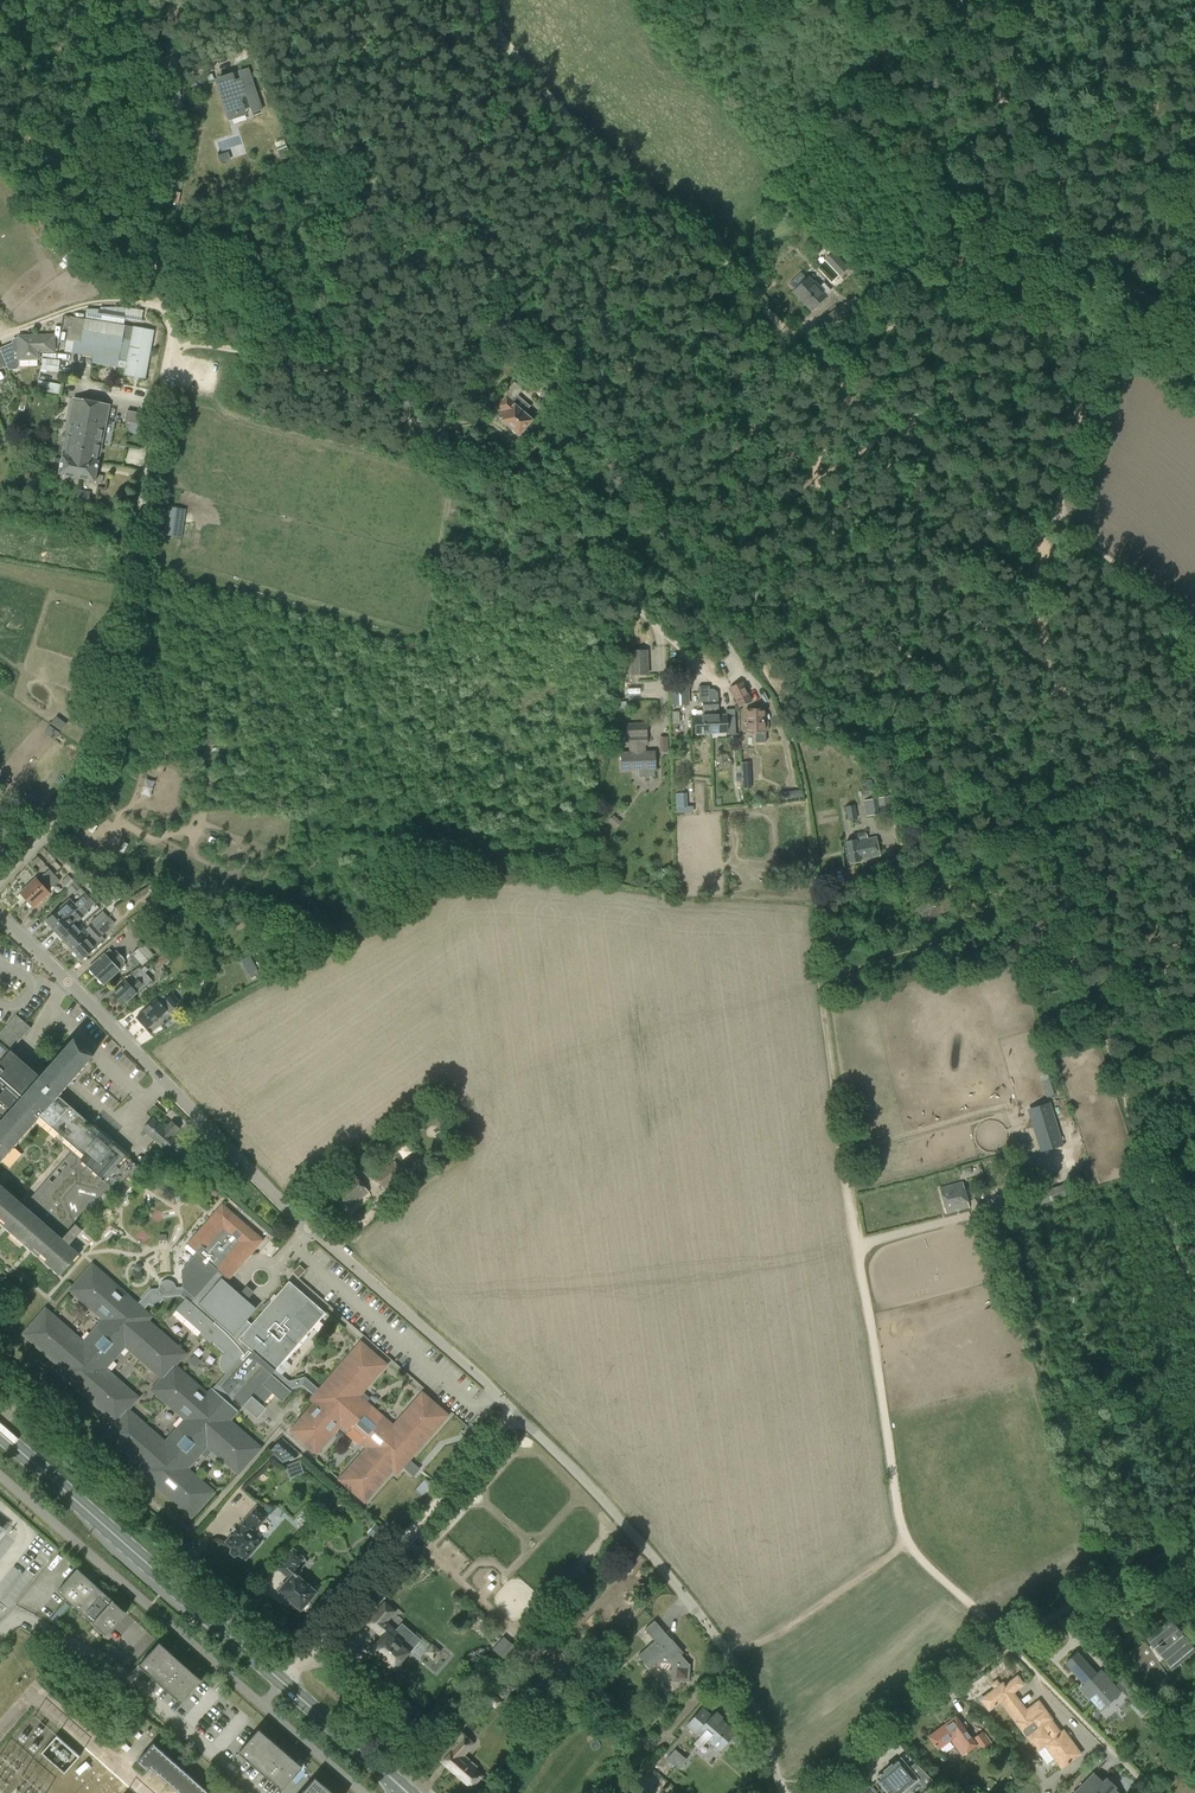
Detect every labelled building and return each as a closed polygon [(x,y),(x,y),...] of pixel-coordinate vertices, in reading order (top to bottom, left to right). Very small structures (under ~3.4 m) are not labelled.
[(236,63),(247,59),(244,50),(233,53),(236,63)] [(219,82),(231,117),(245,112),(240,98),(246,95),(252,113),(262,110),(248,69),(239,72),(241,80),(235,82),(233,78),(219,82)] [(78,258),(71,251),(65,257),(64,258),(71,265),(78,258)] [(840,277),(849,269),(843,263),(834,271),(840,277)] [(826,296),(808,277),(793,292),(811,311),(826,296)] [(858,314),(849,300),(837,308),(820,320),(829,333),(846,321),(858,314)] [(126,308),(100,307),(100,310),(96,309),(87,309),(86,318),(102,320),(101,322),(85,319),(85,320),(71,317),(65,352),(103,358),(102,364),(126,368),(125,375),(145,378),(154,331),(134,327),(133,328),(124,326),(125,326),(123,325),(125,314),(126,308)] [(0,348),(0,351),(6,365),(9,370),(14,370),(16,370),(17,369),(18,368),(19,367),(19,365),(19,359),(39,359),(39,352),(54,352),(54,335),(18,336),(18,337),(19,350),(13,350),(12,343),(0,348)] [(40,371),(46,372),(46,370),(59,372),(60,361),(42,358),(40,371)] [(526,386),(534,377),(522,366),(514,375),(526,386)] [(57,394),(59,383),(38,380),(36,390),(57,394)] [(505,396),(496,407),(501,412),(497,416),(519,435),(520,436),(522,436),(524,435),(526,434),(526,432),(526,430),(525,428),(531,420),(524,414),(512,403),(518,396),(523,390),(514,382),(503,395),(505,396)] [(55,458),(54,462),(60,463),(58,474),(95,481),(102,483),(104,476),(96,474),(110,405),(73,398),(61,459),(55,458)] [(142,425),(144,414),(127,411),(125,422),(142,425)] [(610,472),(602,476),(606,485),(615,481),(612,474),(621,471),(617,460),(612,462),(613,464),(607,466),(610,472)] [(25,491),(31,469),(21,466),(17,480),(9,478),(7,486),(25,491)] [(34,468),(33,473),(46,476),(47,469),(37,467),(36,469),(34,468)] [(78,493),(76,502),(88,505),(89,498),(90,493),(79,490),(78,493)] [(182,536),(184,507),(165,506),(163,534),(182,536)] [(630,656),(628,680),(644,681),(645,657),(630,656)] [(730,688),(739,708),(751,702),(741,683),(730,688)] [(673,686),(673,706),(687,705),(687,686),(673,686)] [(703,716),(695,716),(696,734),(711,733),(710,706),(710,704),(710,692),(710,690),(709,690),(709,686),(699,686),(699,692),(699,702),(702,702),(702,706),(703,716)] [(714,690),(710,690),(710,692),(710,704),(710,706),(711,733),(726,733),(726,735),(736,735),(735,725),(735,709),(726,709),(726,715),(719,715),(716,715),(716,710),(718,710),(718,706),(718,693),(714,690)] [(756,743),(766,743),(765,730),(768,730),(767,721),(765,722),(764,709),(746,710),(747,732),(755,732),(756,743)] [(55,716),(44,732),(55,739),(66,722),(55,716)] [(640,777),(655,777),(654,769),(655,769),(654,752),(645,752),(644,744),(647,744),(646,736),(646,724),(622,725),(623,737),(629,736),(629,745),(630,745),(630,753),(621,753),(621,770),(639,770),(640,777)] [(666,751),(666,736),(659,736),(658,751),(666,751)] [(742,763),(743,789),(751,789),(750,763),(742,763)] [(674,789),(686,789),(685,781),(674,781),(674,789)] [(874,792),(872,783),(866,784),(867,793),(874,792)] [(685,792),(674,792),(675,807),(686,807),(685,792)] [(782,793),(783,801),(793,800),(793,792),(782,793)] [(896,811),(893,796),(878,799),(878,798),(863,801),(866,816),(896,811)] [(845,807),(847,820),(857,818),(855,805),(845,807)] [(613,816),(609,821),(615,827),(620,822),(613,816)] [(866,832),(854,834),(855,841),(846,842),(850,863),(860,861),(860,860),(879,856),(876,837),(867,838),(866,832)] [(20,893),(27,901),(55,875),(62,868),(55,860),(48,868),(49,870),(38,880),(36,878),(20,893)] [(60,881),(55,875),(27,901),(34,909),(50,893),(48,891),(55,886),(60,881)] [(61,882),(68,889),(75,882),(69,875),(61,882)] [(179,893),(175,896),(185,909),(190,906),(186,900),(185,901),(179,893)] [(45,921),(54,931),(78,910),(78,909),(87,901),(83,897),(74,905),(69,899),(45,921)] [(78,910),(54,931),(63,941),(77,928),(73,923),(77,920),(78,921),(87,912),(82,906),(78,910)] [(77,928),(63,941),(72,950),(108,918),(102,912),(91,922),(92,924),(86,930),(88,932),(84,935),(77,928)] [(113,924),(108,918),(72,950),(81,960),(99,944),(104,939),(101,935),(113,924)] [(143,965),(154,955),(143,944),(132,954),(143,965)] [(155,961),(159,967),(162,965),(179,955),(175,949),(160,958),(155,961)] [(89,969),(104,986),(126,965),(124,963),(126,961),(116,950),(113,953),(110,950),(89,969)] [(210,969),(217,965),(212,955),(205,960),(210,969)] [(249,956),(241,960),(248,975),(257,970),(249,956)] [(142,970),(134,977),(136,979),(133,981),(131,979),(127,983),(126,982),(112,994),(123,1006),(136,993),(151,980),(142,970)] [(165,998),(163,996),(158,1000),(151,1007),(150,1006),(136,1018),(147,1030),(167,1011),(170,1014),(175,1009),(173,1007),(179,1002),(172,992),(165,998)] [(6,1223),(3,1226),(7,1229),(29,1248),(32,1251),(35,1248),(47,1259),(45,1262),(60,1275),(79,1254),(69,1246),(80,1233),(83,1230),(76,1224),(110,1185),(112,1186),(135,1161),(128,1155),(60,1095),(68,1086),(74,1079),(90,1061),(95,1056),(75,1039),(74,1040),(53,1064),(49,1069),(42,1076),(12,1050),(32,1027),(27,1023),(17,1014),(16,1015),(8,1024),(0,1033),(0,1041),(11,1050),(8,1053),(0,1062),(0,1163),(40,1117),(76,1149),(74,1151),(65,1162),(70,1165),(54,1183),(50,1179),(25,1207),(0,1184),(0,1217),(6,1223)] [(1038,1152),(1062,1145),(1050,1102),(1026,1109),(1038,1152)] [(165,1129),(153,1119),(143,1130),(198,1179),(209,1167),(173,1136),(180,1128),(172,1121),(165,1129)] [(376,1177),(385,1189),(404,1174),(405,1173),(400,1166),(396,1161),(376,1177)] [(349,1208),(368,1192),(354,1175),(334,1191),(349,1208)] [(946,1213),(969,1207),(962,1183),(939,1189),(946,1213)] [(79,1293),(77,1296),(104,1319),(83,1342),(52,1314),(50,1317),(42,1313),(23,1334),(61,1368),(60,1369),(60,1371),(60,1372),(60,1373),(61,1374),(64,1376),(63,1377),(96,1405),(102,1411),(115,1422),(107,1432),(105,1434),(143,1468),(142,1469),(142,1471),(142,1472),(142,1473),(143,1474),(146,1476),(145,1477),(185,1512),(187,1510),(195,1514),(214,1492),(187,1469),(207,1446),(238,1473),(257,1452),(253,1445),(254,1443),(230,1421),(238,1411),(231,1404),(235,1399),(243,1407),(244,1407),(258,1419),(258,1418),(256,1417),(265,1407),(264,1407),(263,1408),(260,1405),(273,1391),(281,1399),(280,1400),(281,1400),(289,1391),(291,1392),(292,1392),(290,1390),(292,1388),(303,1385),(315,1395),(314,1395),(314,1396),(314,1397),(314,1399),(314,1400),(315,1402),(315,1403),(296,1424),(298,1426),(294,1434),(316,1453),(340,1425),(349,1432),(347,1434),(357,1444),(359,1441),(367,1448),(339,1480),(361,1499),(368,1493),(370,1495),(389,1474),(392,1470),(393,1471),(393,1470),(395,1471),(396,1471),(398,1471),(399,1470),(401,1468),(402,1468),(403,1467),(410,1473),(416,1466),(409,1459),(426,1440),(448,1415),(444,1412),(433,1403),(426,1397),(419,1402),(417,1400),(394,1426),(382,1416),(382,1417),(382,1418),(379,1422),(372,1416),(376,1412),(377,1413),(377,1412),(359,1396),(379,1373),(386,1365),(372,1352),(371,1352),(364,1346),(357,1351),(355,1349),(319,1390),(304,1378),(289,1382),(275,1370),(325,1313),(289,1281),(274,1298),(263,1311),(251,1324),(246,1320),(250,1315),(241,1307),(244,1303),(248,1299),(241,1293),(237,1297),(234,1301),(219,1288),(235,1271),(253,1249),(262,1240),(222,1205),(188,1244),(187,1243),(187,1244),(197,1253),(183,1270),(184,1287),(176,1288),(175,1286),(173,1284),(172,1283),(169,1282),(167,1282),(165,1282),(163,1283),(161,1285),(160,1287),(160,1289),(151,1290),(138,1305),(92,1265),(73,1286),(79,1293)] [(296,1457),(287,1448),(279,1441),(270,1451),(278,1458),(282,1463),(296,1457)] [(284,1465),(289,1478),(304,1472),(299,1459),(284,1465)] [(233,1555),(237,1553),(244,1559),(259,1542),(250,1534),(268,1514),(258,1505),(231,1535),(232,1536),(226,1543),(230,1547),(228,1552),(233,1555)] [(378,1527),(371,1535),(382,1544),(389,1537),(378,1527)] [(297,1576),(302,1571),(298,1567),(305,1558),(294,1548),(286,1557),(277,1568),(285,1574),(274,1586),(301,1609),(315,1592),(297,1576)] [(126,1613),(77,1569),(57,1592),(106,1635),(126,1613)] [(66,1603),(58,1611),(50,1620),(54,1624),(62,1615),(70,1607),(66,1603)] [(401,1665),(400,1663),(410,1652),(404,1647),(413,1635),(402,1626),(397,1631),(376,1612),(366,1623),(382,1637),(370,1650),(372,1653),(394,1671),(395,1669),(397,1669),(401,1665)] [(638,1656),(649,1668),(657,1661),(672,1662),(670,1681),(679,1682),(679,1680),(689,1681),(690,1665),(689,1665),(681,1655),(683,1653),(673,1641),(665,1633),(655,1621),(645,1629),(655,1641),(638,1656)] [(1144,1631),(1143,1632),(1149,1639),(1147,1641),(1161,1656),(1173,1672),(1174,1672),(1166,1662),(1173,1669),(1179,1663),(1182,1666),(1182,1665),(1180,1662),(1194,1649),(1168,1621),(1157,1631),(1153,1625),(1152,1625),(1157,1632),(1149,1639),(1144,1631)] [(626,1633),(620,1638),(626,1644),(631,1639),(626,1633)] [(509,1640),(497,1654),(506,1661),(518,1647),(509,1640)] [(159,1642),(139,1665),(148,1674),(181,1703),(202,1680),(169,1651),(159,1642)] [(1100,1670),(1095,1675),(1076,1653),(1065,1663),(1089,1689),(1086,1693),(1101,1710),(1121,1693),(1100,1670)] [(495,1673),(487,1683),(490,1686),(492,1687),(500,1678),(495,1673)] [(1044,1743),(1062,1768),(1080,1754),(1063,1731),(1060,1733),(1050,1719),(1051,1719),(1038,1702),(1026,1711),(1012,1693),(1023,1685),(1017,1677),(1005,1686),(1005,1685),(1004,1685),(1002,1684),(981,1700),(988,1710),(1002,1700),(1018,1720),(1016,1722),(1035,1749),(1044,1743)] [(1122,1679),(1116,1685),(1143,1715),(1150,1709),(1132,1688),(1131,1689),(1122,1679)] [(215,1690),(220,1694),(226,1686),(221,1683),(215,1690)] [(487,1688),(481,1695),(487,1701),(493,1707),(500,1700),(487,1688)] [(699,1749),(707,1740),(719,1751),(735,1732),(721,1720),(718,1722),(702,1708),(686,1726),(699,1737),(693,1744),(699,1749)] [(962,1756),(977,1745),(965,1730),(956,1717),(928,1737),(938,1750),(950,1741),(962,1756)] [(238,1752),(282,1790),(302,1766),(258,1729),(238,1752)] [(462,1732),(440,1757),(452,1768),(471,1785),(481,1774),(475,1769),(474,1768),(477,1766),(463,1754),(468,1748),(469,1748),(470,1748),(470,1747),(471,1747),(471,1746),(472,1746),(472,1745),(473,1744),(473,1743),(473,1742),(472,1741),(472,1740),(471,1739),(470,1738),(462,1732)] [(990,1744),(982,1732),(974,1738),(982,1750),(990,1744)] [(64,1773),(79,1757),(57,1737),(42,1754),(64,1773)] [(150,1768),(179,1792),(209,1792),(153,1744),(137,1762),(147,1771),(150,1768)] [(675,1749),(667,1759),(675,1766),(683,1756),(675,1749)] [(877,1778),(876,1779),(877,1780),(888,1792),(890,1792),(897,1787),(897,1788),(901,1792),(902,1792),(908,1787),(909,1786),(916,1780),(917,1780),(919,1782),(921,1780),(927,1788),(926,1790),(926,1789),(925,1790),(934,1782),(923,1770),(915,1777),(901,1760),(900,1758),(899,1759),(899,1760),(892,1766),(891,1765),(890,1765),(890,1766),(885,1770),(884,1770),(883,1771),(884,1772),(877,1778)] [(1103,1778),(1101,1780),(1094,1774),(1075,1792),(1119,1792),(1103,1778)] [(315,1777),(301,1792),(333,1792),(315,1777)]
